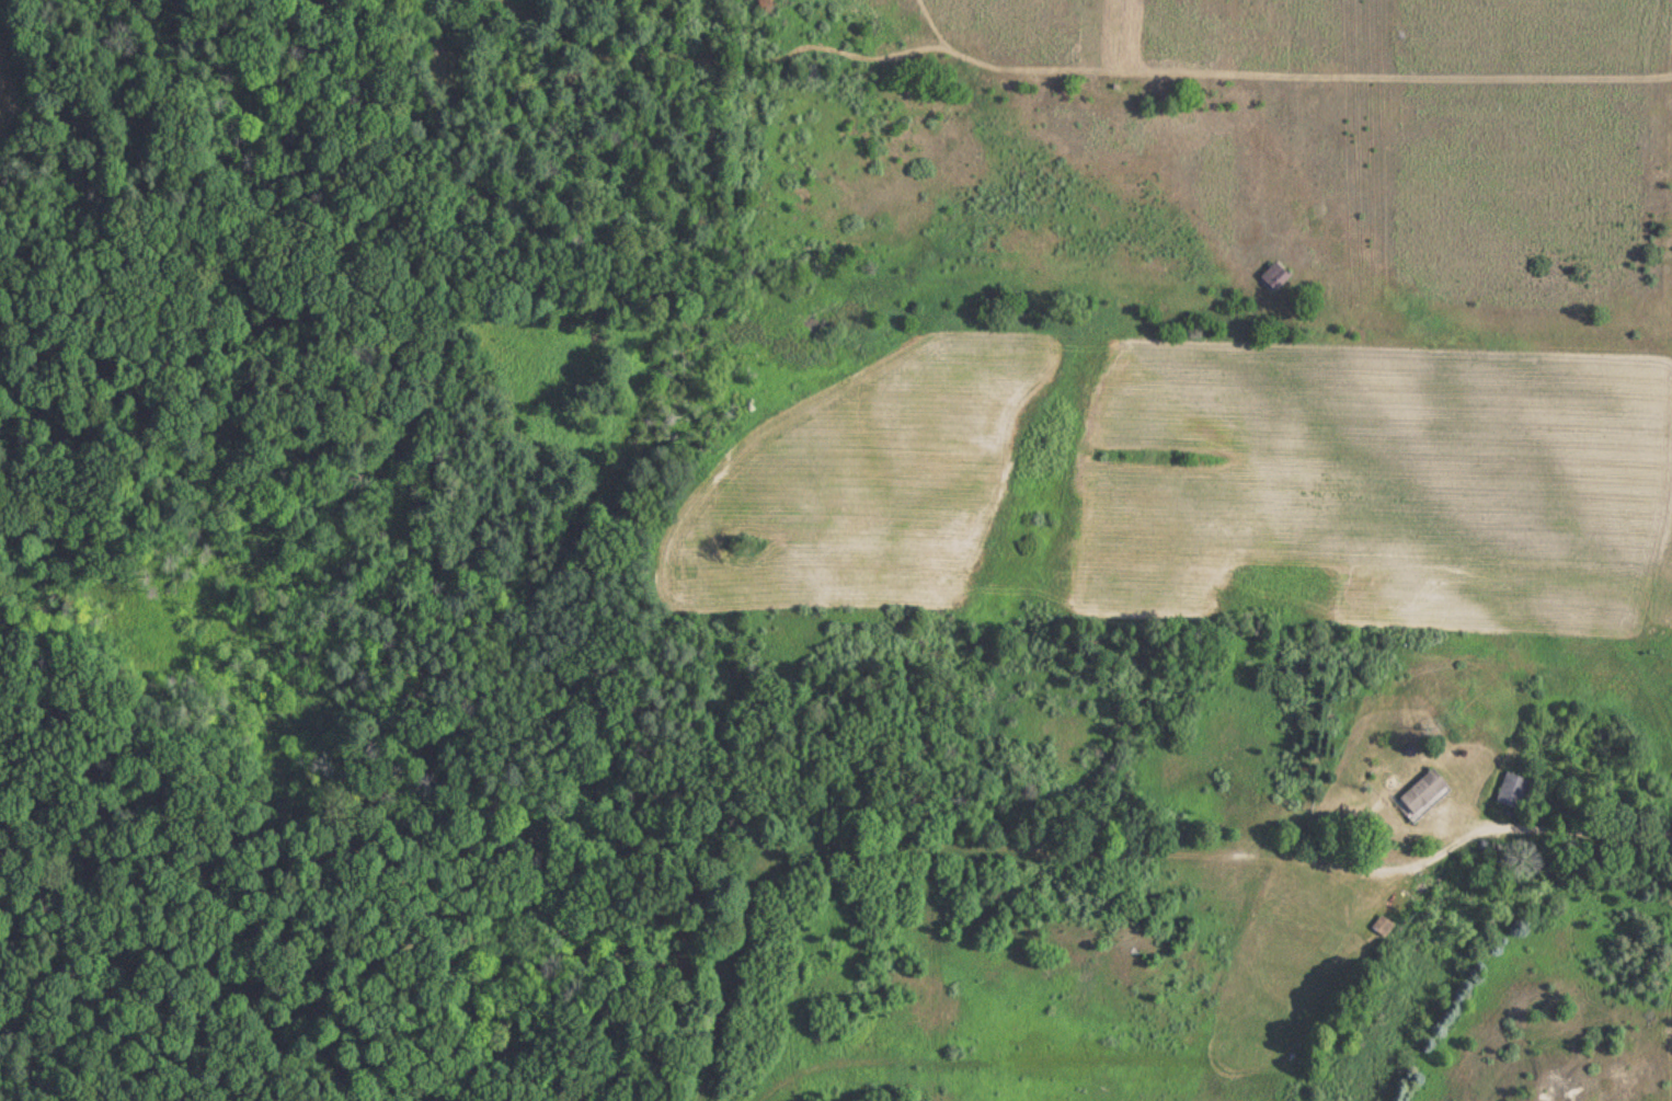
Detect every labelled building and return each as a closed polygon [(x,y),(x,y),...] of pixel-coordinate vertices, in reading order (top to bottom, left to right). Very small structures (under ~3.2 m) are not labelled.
[(1289,275),(1273,259),(1256,277),(1271,292),(1289,275)] [(1448,788),(1427,767),(1391,802),(1411,823),(1448,788)] [(1513,810),(1527,781),(1505,770),(1491,800),(1513,810)]
